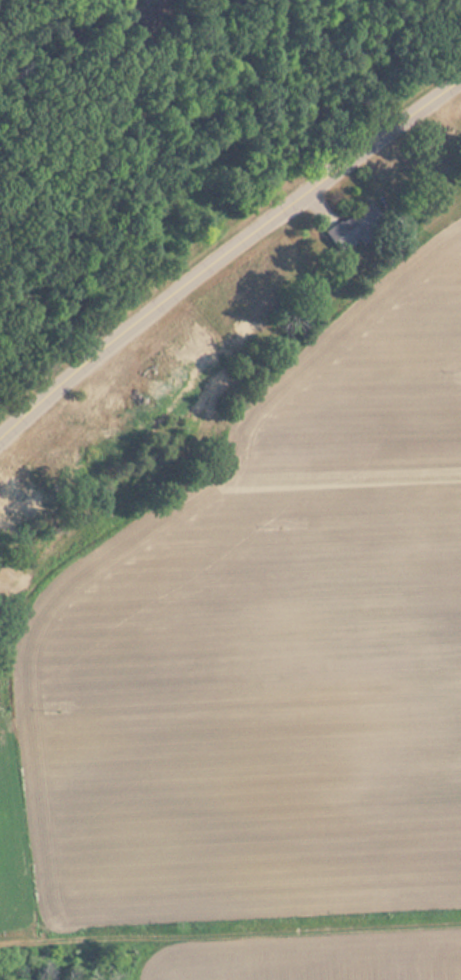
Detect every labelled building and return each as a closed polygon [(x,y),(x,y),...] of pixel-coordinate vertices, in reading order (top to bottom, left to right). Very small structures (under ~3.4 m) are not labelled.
[(339,251),(383,222),(371,203),(327,232),(339,251)]
